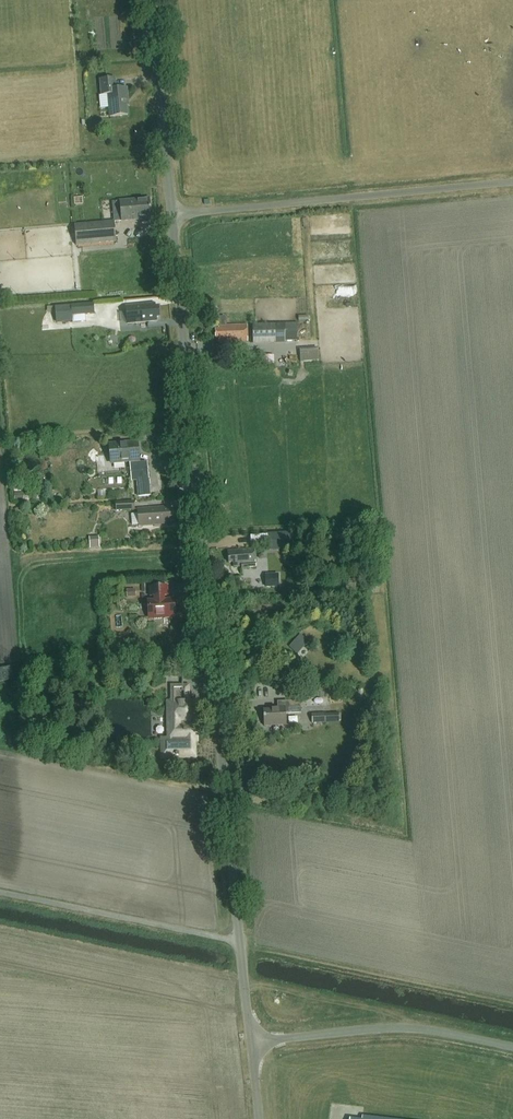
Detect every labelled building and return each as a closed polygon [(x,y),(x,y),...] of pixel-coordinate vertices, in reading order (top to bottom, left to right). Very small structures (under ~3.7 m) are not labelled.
[(127,100),(129,100),(128,88),(117,89),(116,78),(101,80),(102,95),(109,94),(111,117),(128,115),(127,100)] [(76,244),(116,241),(115,221),(147,218),(147,214),(151,214),(150,198),(112,201),(114,221),(75,225),(76,244)] [(126,306),(128,323),(156,320),(156,317),(159,317),(158,306),(155,306),(154,303),(126,306)] [(95,314),(94,304),(55,307),(57,322),(73,321),(72,316),(95,314)] [(248,325),(227,325),(227,319),(225,317),(221,317),(219,319),(219,328),(213,328),(214,338),(220,338),(220,341),(249,341),(248,325)] [(293,324),(253,324),(253,344),(286,343),(286,341),(294,341),(293,324)] [(324,360),(323,348),(304,349),(304,361),(324,360)] [(274,365),(274,357),(263,357),(263,365),(274,365)] [(112,463),(136,461),(135,443),(110,445),(112,463)] [(139,497),(151,496),(148,462),(130,464),(132,481),(137,481),(139,497)] [(134,502),(116,502),(116,511),(135,511),(134,502)] [(171,519),(174,519),(173,509),(170,509),(170,506),(139,508),(140,525),(171,523),(171,519)] [(294,549),(294,534),(269,535),(269,544),(272,544),(272,550),(294,549)] [(99,537),(90,537),(90,546),(100,545),(99,537)] [(255,549),(228,551),(229,563),(233,563),(234,568),(242,567),(242,570),(248,569),(248,568),(256,568),(255,549)] [(279,587),(279,574),(265,574),(266,587),(279,587)] [(154,596),(154,599),(147,600),(148,616),(154,615),(154,618),(160,617),(160,615),(174,615),(173,598),(163,599),(163,596),(166,595),(166,586),(151,586),(151,596),(154,596)] [(0,667),(0,681),(14,679),(11,665),(0,667)] [(194,701),(189,701),(188,686),(172,686),(172,701),(168,702),(168,724),(172,724),(173,741),(162,742),(163,758),(195,757),(195,741),(199,741),(198,723),(189,723),(189,715),(195,714),(194,701)] [(286,714),(302,713),(301,701),(278,702),(278,709),(264,710),(265,726),(287,725),(286,714)] [(326,723),(325,713),(312,714),(312,723),(326,723)]
